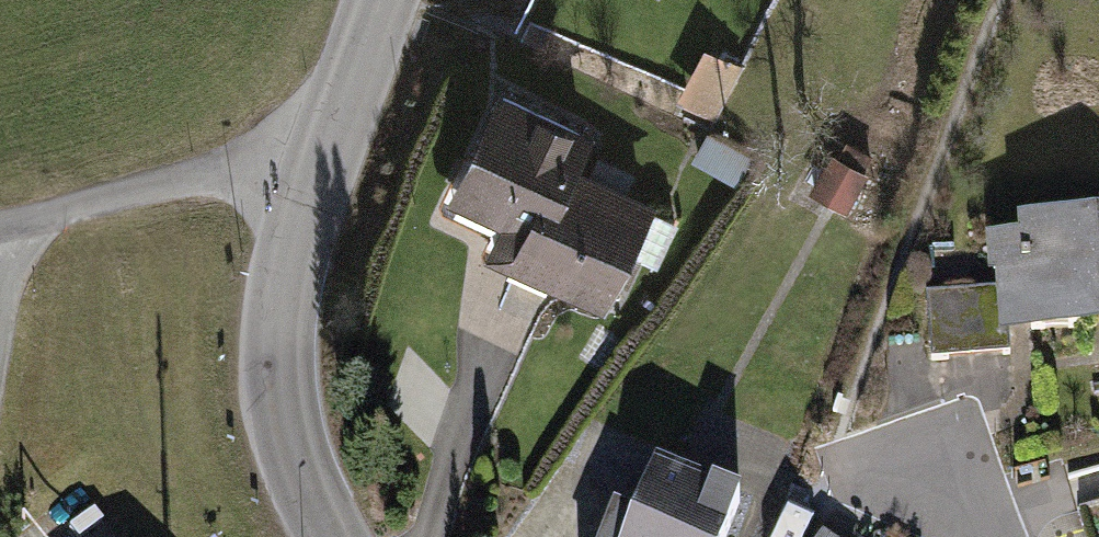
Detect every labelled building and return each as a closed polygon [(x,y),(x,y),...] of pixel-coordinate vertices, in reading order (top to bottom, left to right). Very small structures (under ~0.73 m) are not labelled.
[(709,53),(688,98),(720,113),(741,68),(709,53)] [(490,242),(525,259),(568,170),(584,136),(505,99),(462,190),(505,211),(490,242)] [(835,145),(803,198),(836,218),(868,165),(835,145)] [(568,170),(525,259),(603,294),(645,207),(568,170)] [(926,366),(1006,361),(1005,339),(1098,333),(1098,218),(1003,224),(1004,242),(977,243),(981,293),(922,296),(926,366)] [(739,503),(641,465),(624,509),(601,500),(586,536),(725,536),(739,503)]
